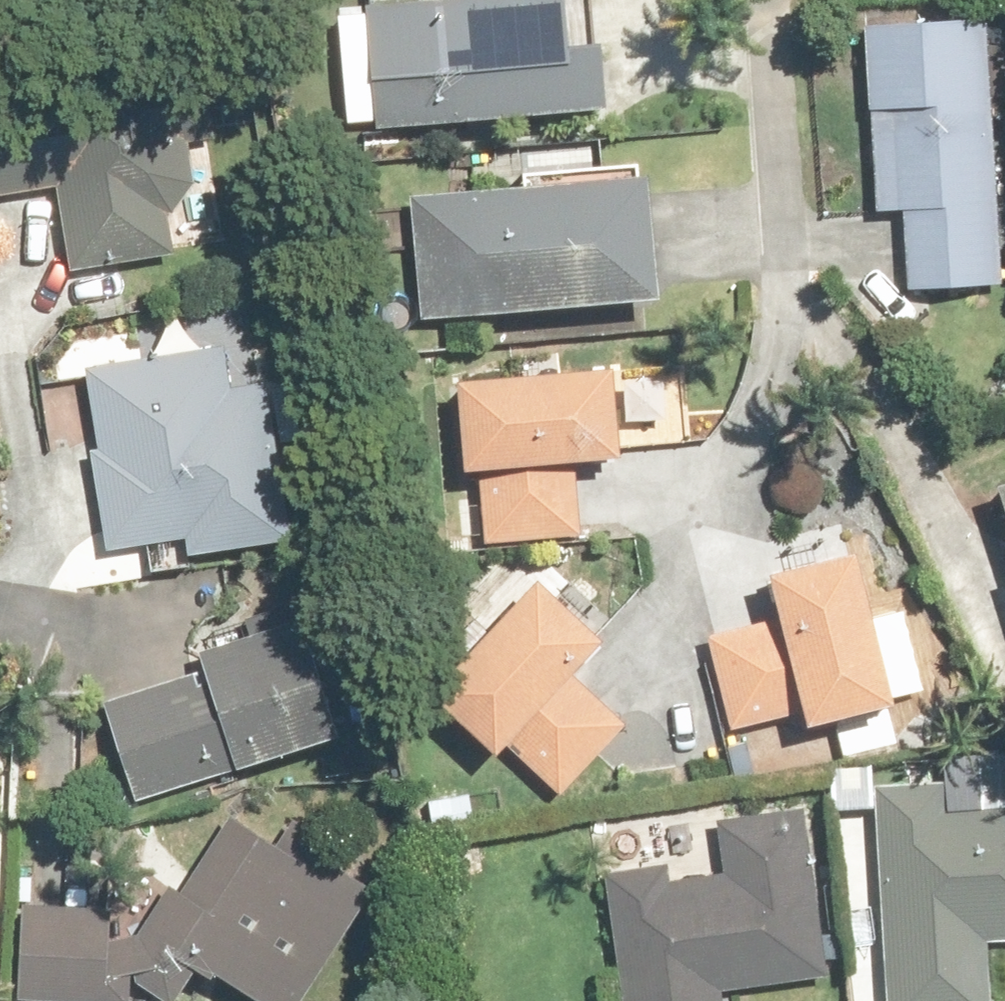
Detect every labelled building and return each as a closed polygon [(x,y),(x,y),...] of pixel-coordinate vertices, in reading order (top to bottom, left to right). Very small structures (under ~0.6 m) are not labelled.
[(373,3),(380,122),(614,108),(610,44),(572,47),(569,0),(420,0),(373,3)] [(872,25),(876,208),(906,208),(908,289),(1004,286),(1004,156),(1002,21),(872,25)] [(194,190),(186,122),(13,143),(18,192),(64,187),(74,269),(176,257),(169,193),(194,190)] [(415,197),(423,315),(662,299),(654,181),(415,197)] [(93,453),(106,554),(190,543),(192,555),(294,542),(268,344),(91,368),(102,452),(93,453)] [(573,464),(624,461),(619,372),(553,376),(552,360),(518,362),(519,378),(465,381),(470,470),(483,469),(487,542),(578,536),(573,464)] [(893,696),(927,688),(910,613),(876,621),(861,557),(778,576),(788,618),(714,635),(736,728),(809,711),(812,724),(837,718),(846,758),(896,746),(887,708),(896,706),(893,696)] [(557,794),(623,729),(576,681),(607,651),(544,586),(437,690),(500,755),(510,745),(557,794)] [(351,731),(313,619),(188,661),(193,675),(108,703),(141,803),(351,731)] [(881,784),(886,1000),(990,1000),(989,939),(1004,939),(1004,781),(881,784)] [(728,878),(679,883),(678,866),(609,873),(621,1000),(721,1000),(720,993),(824,983),(807,807),(721,816),(728,878)] [(141,936),(120,935),(121,909),(27,906),(23,1000),(179,1000),(196,982),(196,969),(216,982),(220,975),(261,1000),(304,1000),(376,891),(331,862),(319,880),(231,822),(185,892),(174,885),(141,936)]
